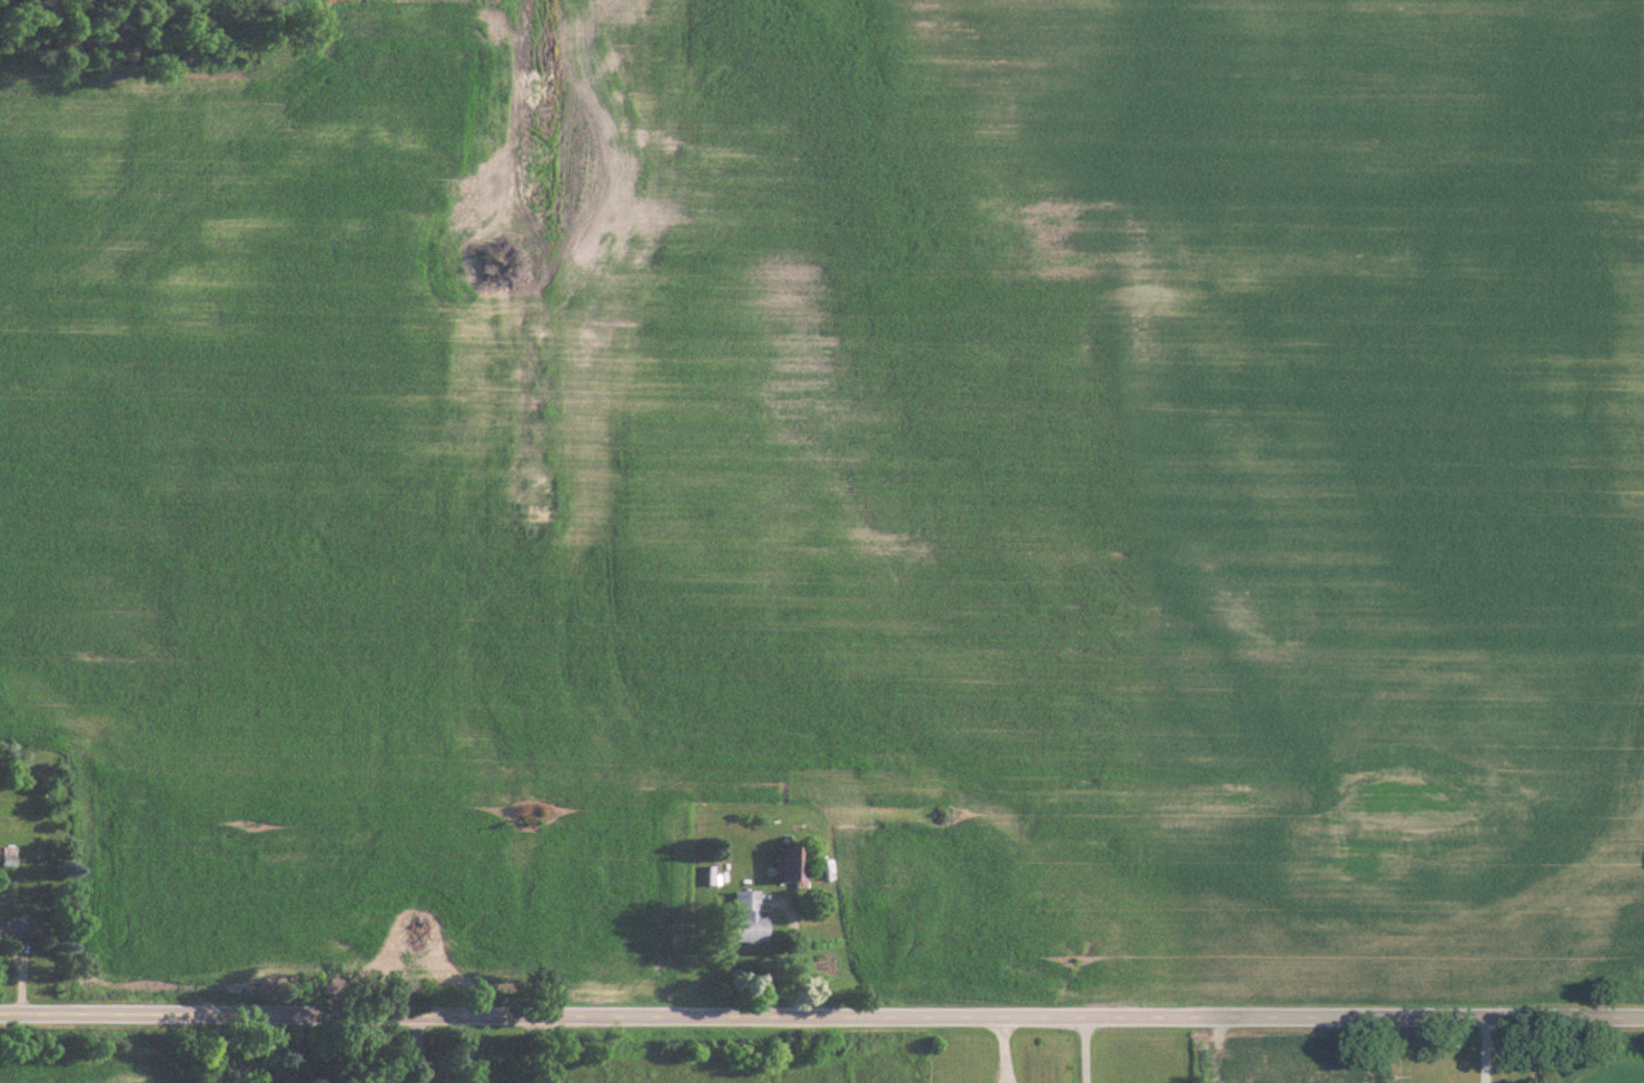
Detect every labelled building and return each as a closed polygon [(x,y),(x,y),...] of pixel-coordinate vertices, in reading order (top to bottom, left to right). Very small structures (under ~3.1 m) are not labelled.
[(795,843),(770,843),(770,879),(795,879),(795,843)] [(722,940),(761,941),(761,914),(754,914),(754,888),(730,888),(729,912),(723,912),(722,940)] [(3,946),(3,939),(28,939),(28,916),(0,916),(0,946),(3,946)]
